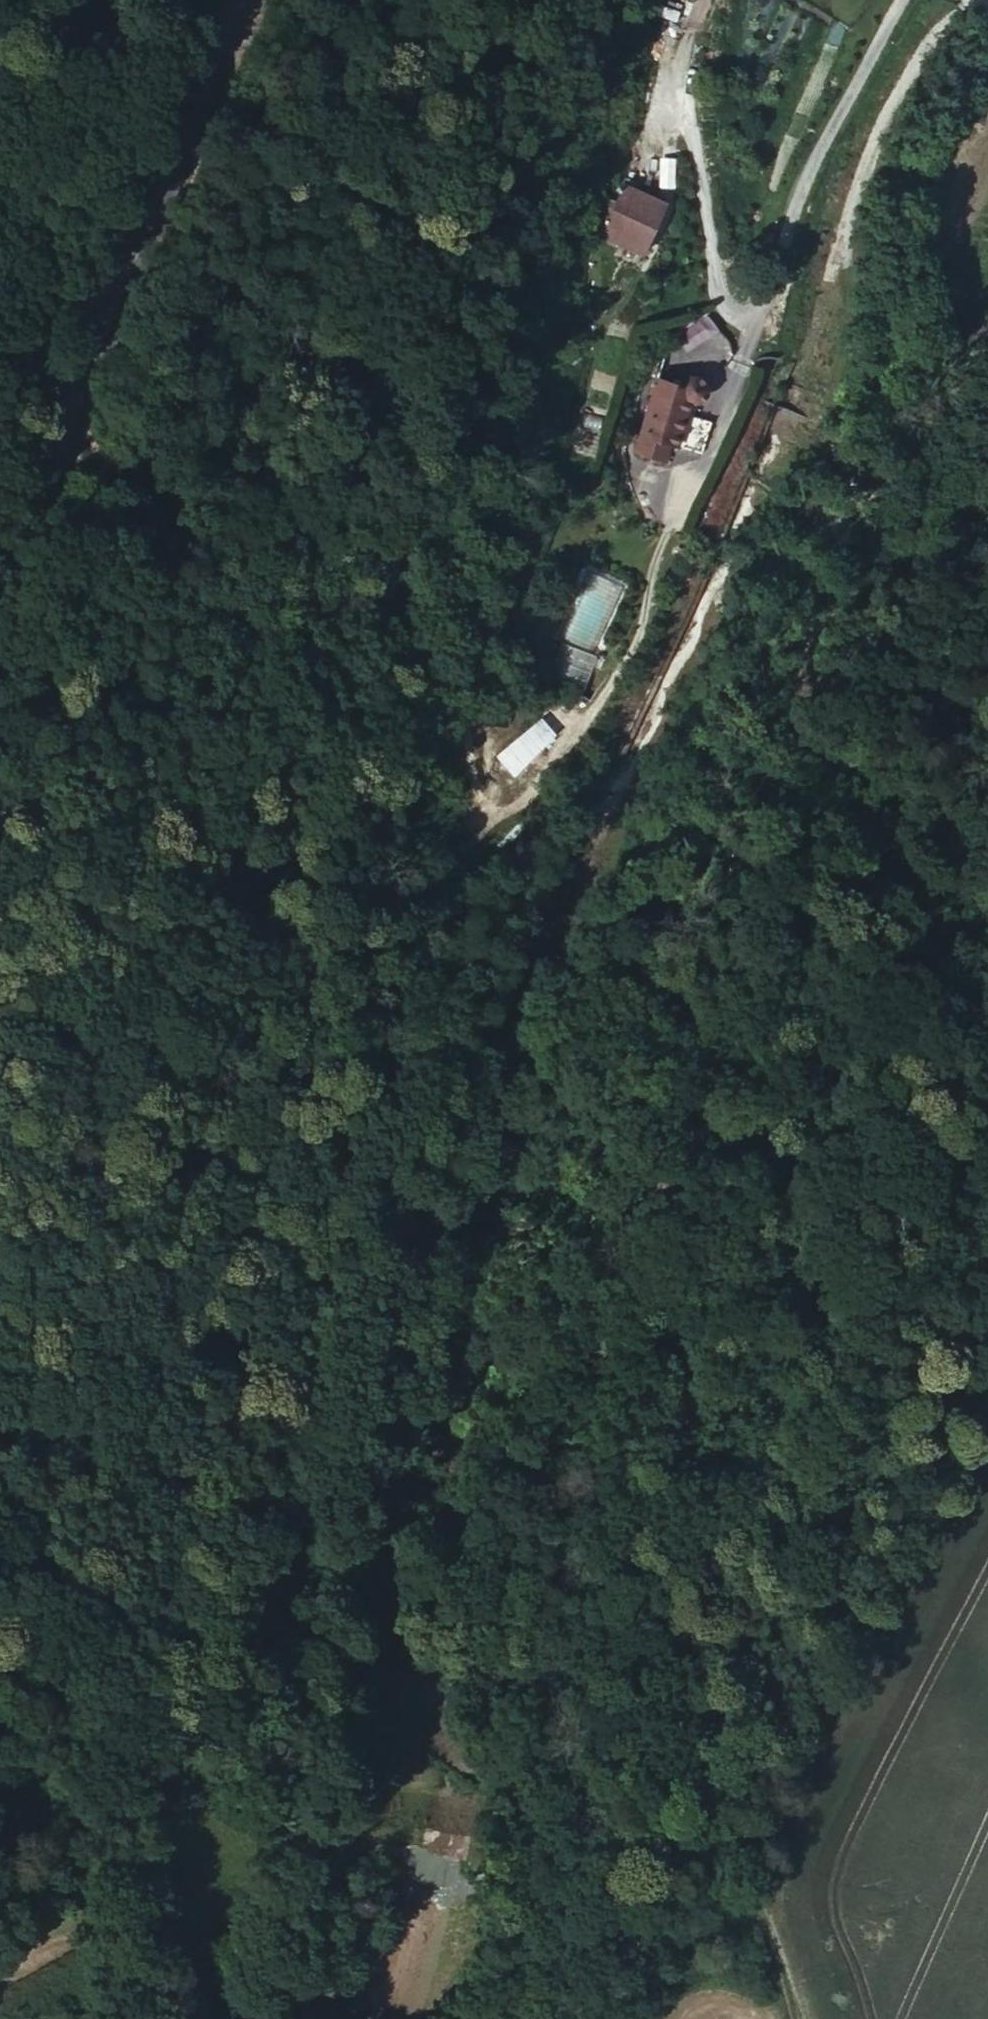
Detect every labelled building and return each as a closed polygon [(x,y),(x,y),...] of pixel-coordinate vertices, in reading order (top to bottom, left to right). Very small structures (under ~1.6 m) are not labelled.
[(622,198),(665,211),(671,194),(628,181),(622,198)] [(662,222),(665,211),(622,198),(619,208),(662,222)] [(653,250),(662,222),(619,208),(611,234),(653,250)] [(653,369),(630,423),(665,438),(683,395),(686,396),(687,397),(692,397),(693,396),(694,396),(698,394),(699,393),(701,392),(702,389),(704,385),(704,380),(703,379),(701,374),(700,373),(699,372),(696,370),(694,369),(692,369),(691,368),(688,368),(687,369),(685,369),(680,373),(678,375),(676,379),(653,369)] [(658,435),(630,423),(623,439),(651,451),(658,435)] [(549,680),(583,691),(618,582),(584,571),(549,680)]
